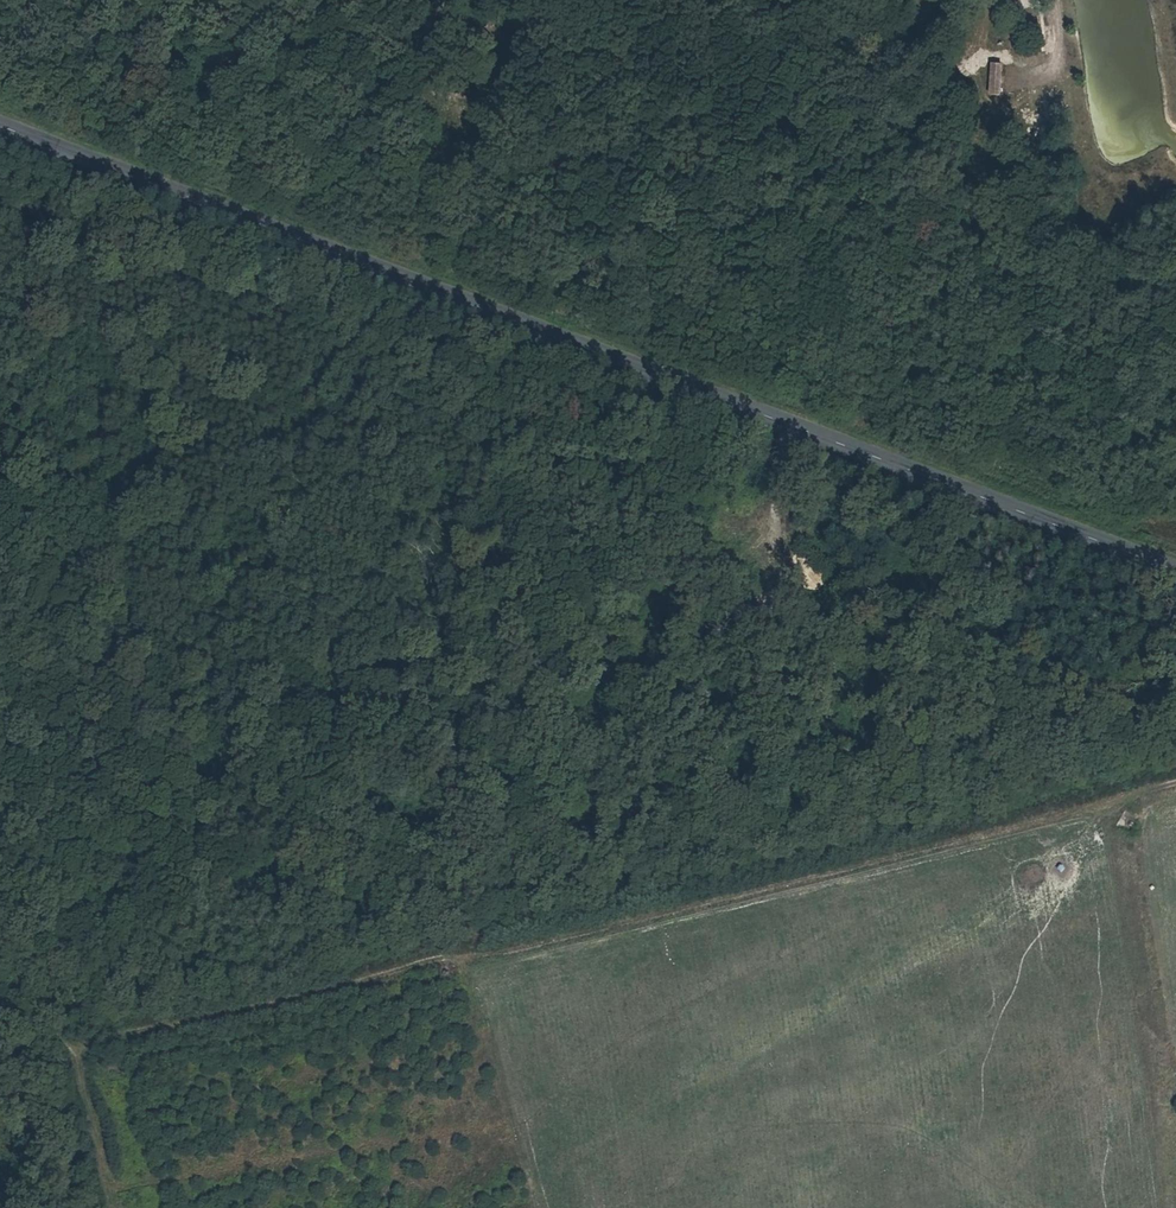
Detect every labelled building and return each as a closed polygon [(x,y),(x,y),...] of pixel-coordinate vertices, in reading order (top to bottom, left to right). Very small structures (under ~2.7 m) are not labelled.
[(987,62),(987,95),(1000,95),(1001,62),(987,62)]
